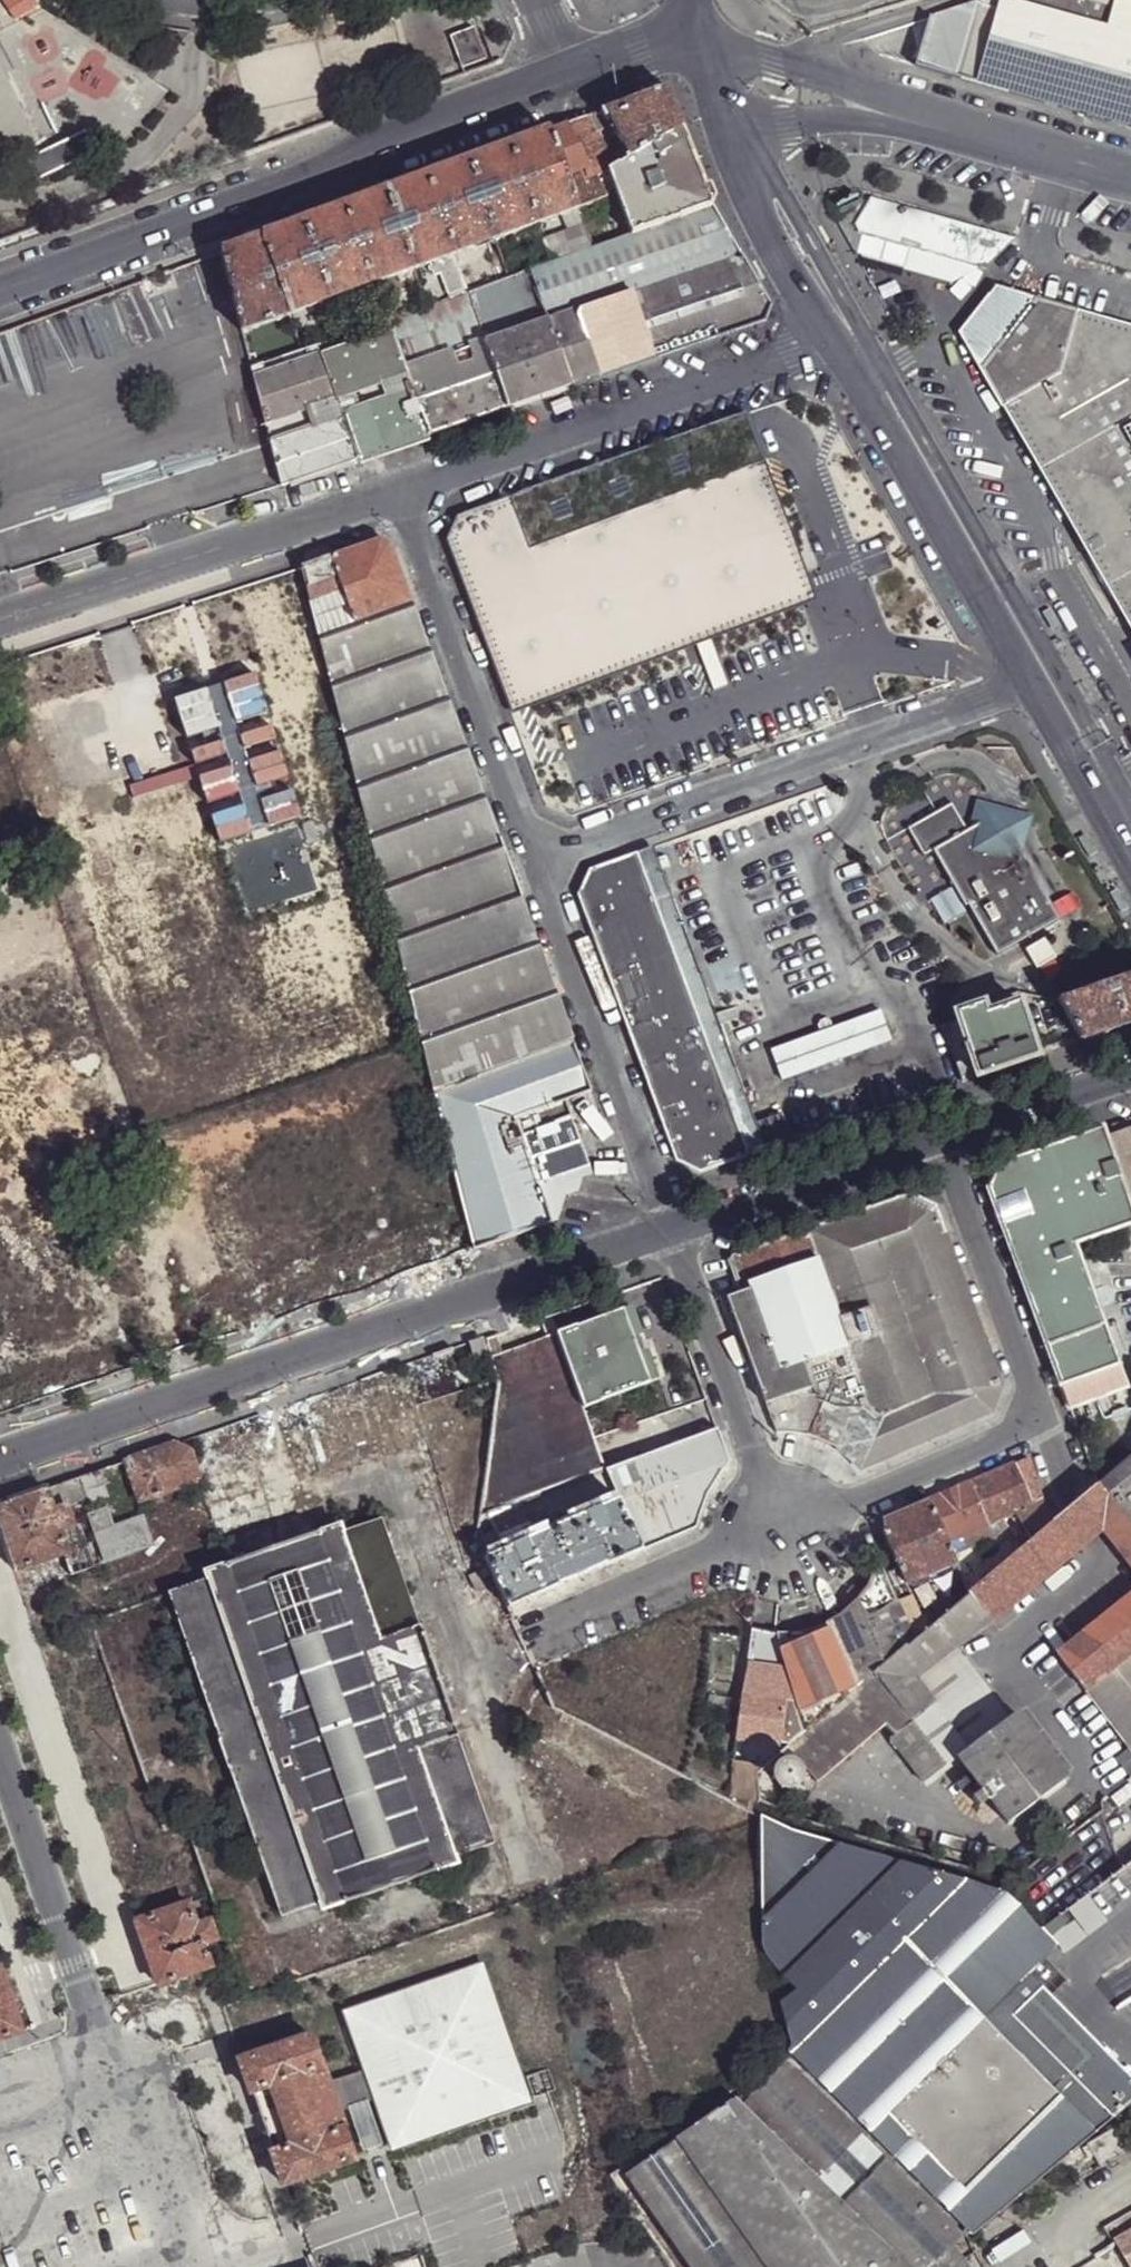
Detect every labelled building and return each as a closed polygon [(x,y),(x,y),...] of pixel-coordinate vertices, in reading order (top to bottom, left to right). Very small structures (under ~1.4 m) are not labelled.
[(931,15),(917,64),(1082,111),(1116,0),(976,0),(931,15)] [(1127,124),(1130,110),(1130,0),(1116,0),(1082,111),(1127,124)] [(485,61),(474,31),(452,39),(463,69),(485,61)] [(26,111),(0,57),(0,162),(20,152),(26,149),(12,118),(26,111)] [(630,158),(681,128),(677,117),(666,88),(604,110),(612,126),(625,149),(630,158)] [(612,126),(604,110),(600,112),(607,128),(612,126)] [(41,143),(26,111),(12,118),(26,149),(41,143)] [(600,112),(585,118),(597,140),(605,136),(602,130),(607,128),(600,112)] [(596,179),(606,173),(612,169),(607,159),(597,140),(585,118),(566,124),(596,179)] [(548,131),(577,209),(604,198),(600,190),(595,179),(596,179),(566,124),(548,131)] [(630,235),(712,206),(699,173),(681,128),(630,158),(612,169),(606,173),(612,185),(630,235)] [(506,146),(535,225),(577,210),(577,209),(548,131),(506,146)] [(466,161),(494,240),(535,225),(506,146),(466,161)] [(612,169),(630,158),(625,149),(607,159),(612,169)] [(454,255),(494,240),(466,161),(425,176),(454,255)] [(600,190),(612,185),(606,173),(596,179),(595,179),(600,190)] [(429,263),(454,255),(425,176),(384,191),(412,270),(429,263)] [(342,205),(371,284),(412,270),(384,191),(342,205)] [(302,221),(331,299),(371,284),(342,205),(302,221)] [(611,298),(740,256),(731,240),(712,206),(630,235),(591,248),(558,259),(548,262),(529,269),(547,320),(579,309),(611,298)] [(302,221),(260,236),(289,314),(331,299),(302,221)] [(260,236),(220,251),(242,332),(289,314),(260,236)] [(545,253),(548,262),(558,259),(555,250),(545,253)] [(448,296),(466,290),(454,255),(429,263),(434,275),(439,273),(448,296)] [(754,281),(740,256),(611,298),(634,363),(763,319),(768,305),(754,281)] [(484,341),(547,320),(529,269),(508,276),(466,290),(484,341)] [(982,368),(1032,301),(1032,298),(999,289),(960,335),(988,386),(992,384),(982,368)] [(461,349),(484,341),(466,290),(448,296),(442,298),(461,349)] [(634,363),(611,298),(579,309),(576,315),(596,376),(634,363)] [(1058,373),(1077,314),(1032,301),(982,368),(992,384),(1003,404),(1058,373)] [(576,315),(579,309),(547,320),(570,386),(596,376),(576,315)] [(1077,314),(1058,373),(1003,404),(1039,468),(1047,484),(1089,557),(1092,562),(1113,597),(1116,601),(1130,628),(1130,329),(1077,314)] [(342,415),(357,458),(428,434),(405,369),(388,317),(384,318),(342,334),(324,340),(316,343),(335,395),(342,415)] [(324,340),(342,334),(337,320),(320,327),(324,340)] [(507,407),(570,386),(547,320),(484,341),(507,407)] [(428,434),(507,407),(484,341),(461,349),(405,369),(428,434)] [(251,366),(265,421),(335,395),(316,343),(301,348),(269,359),(251,366)] [(247,351),(251,366),(269,359),(264,345),(247,351)] [(265,421),(271,442),(342,415),(335,395),(265,421)] [(281,485),(284,485),(320,472),(357,458),(342,415),(271,442),(281,485)] [(510,713),(799,602),(793,589),(738,454),(724,418),(456,509),(443,534),(510,713)] [(329,554),(352,619),(392,604),(407,597),(389,547),(374,539),(329,554)] [(301,563),(318,630),(352,619),(329,554),(304,562),(301,563)] [(399,623),(414,617),(407,597),(392,604),(399,623)] [(423,1045),(435,1092),(571,1042),(522,911),(414,617),(399,623),(392,604),(352,619),(318,630),(423,1045)] [(953,801),(908,826),(924,855),(934,849),(966,906),(968,904),(996,955),(1060,919),(1022,852),(1000,811),(971,827),(968,828),(953,801)] [(977,804),(971,827),(1000,811),(1022,852),(1026,837),(1032,814),(1015,811),(977,804)] [(652,846),(589,868),(576,894),(674,1159),(700,1171),(741,1157),(763,1149),(774,1145),(764,1119),(754,1123),(660,868),(656,857),(652,846)] [(665,854),(656,857),(660,868),(669,865),(665,854)] [(1100,986),(1091,989),(1058,1000),(1080,1040),(1130,1023),(1130,974),(1100,986)] [(976,1076),(1038,1056),(1018,1001),(984,1013),(980,1003),(954,1012),(955,1020),(962,1036),(969,1056),(976,1076)] [(832,1028),(843,1058),(890,1041),(879,1011),(832,1028)] [(830,1062),(843,1058),(832,1028),(830,1021),(824,1019),(819,1021),(817,1026),(820,1032),(830,1062)] [(955,1020),(941,1025),(947,1041),(962,1036),(955,1020)] [(820,1032),(771,1051),(782,1081),(830,1062),(820,1032)] [(962,1036),(947,1041),(954,1061),(969,1056),(962,1036)] [(435,1092),(446,1138),(512,1115),(562,1098),(590,1089),(571,1042),(435,1092)] [(962,1081),(976,1076),(969,1056),(954,1061),(958,1070),(962,1081)] [(562,1098),(512,1115),(531,1170),(582,1152),(574,1131),(595,1123),(591,1112),(570,1119),(562,1098)] [(781,1113),(769,1117),(777,1137),(788,1133),(781,1113)] [(473,1247),(475,1247),(549,1223),(535,1180),(531,1170),(512,1115),(446,1138),(473,1247)] [(1117,1363),(1073,1242),(1130,1222),(1130,1217),(1103,1136),(1101,1127),(998,1162),(987,1187),(1060,1384),(1117,1363)] [(1130,1217),(1130,1127),(1103,1136),(1130,1217)] [(531,1170),(535,1180),(574,1166),(585,1163),(582,1152),(531,1170)] [(535,1180),(549,1223),(558,1220),(565,1195),(578,1190),(582,1177),(589,1174),(585,1163),(574,1166),(535,1180)] [(907,1324),(971,1302),(934,1204),(909,1193),(737,1252),(750,1289),(756,1304),(767,1333),(779,1366),(847,1344),(859,1340),(907,1324)] [(750,1289),(737,1252),(730,1254),(729,1258),(742,1292),(750,1289)] [(756,1304),(750,1289),(742,1292),(726,1298),(732,1313),(746,1308),(756,1304)] [(1002,1386),(971,1302),(907,1324),(931,1393),(884,1414),(861,1408),(851,1406),(837,1448),(862,1468),(991,1411),(1002,1386)] [(750,1318),(757,1337),(767,1333),(756,1304),(746,1308),(750,1318)] [(638,1305),(629,1308),(640,1338),(648,1334),(638,1305)] [(629,1308),(490,1359),(497,1382),(495,1394),(480,1515),(486,1513),(525,1499),(529,1497),(603,1470),(581,1409),(656,1381),(645,1351),(640,1338),(629,1308)] [(732,1313),(736,1324),(750,1318),(746,1308),(732,1313)] [(736,1324),(743,1343),(757,1337),(750,1318),(736,1324)] [(931,1393),(907,1324),(859,1340),(868,1368),(877,1393),(865,1398),(858,1400),(861,1408),(884,1414),(931,1393)] [(793,1431),(798,1432),(800,1423),(789,1394),(779,1366),(767,1333),(757,1337),(743,1343),(776,1431),(782,1431),(786,1431),(793,1431)] [(484,1338),(469,1343),(474,1358),(488,1353),(484,1338)] [(868,1368),(859,1340),(847,1344),(858,1371),(868,1368)] [(789,1394),(835,1379),(856,1372),(858,1371),(847,1344),(779,1366),(789,1394)] [(654,1348),(645,1351),(656,1381),(665,1378),(654,1348)] [(489,1356),(464,1363),(476,1401),(495,1394),(497,1382),(490,1359),(489,1356)] [(1060,1384),(1069,1407),(1126,1386),(1117,1363),(1060,1384)] [(877,1393),(868,1368),(858,1371),(856,1372),(865,1398),(877,1393)] [(798,1432),(809,1435),(828,1393),(835,1379),(789,1394),(800,1423),(798,1432)] [(833,1445),(837,1448),(851,1406),(852,1404),(828,1393),(809,1435),(823,1440),(833,1445)] [(851,1406),(861,1408),(858,1400),(853,1402),(852,1404),(851,1406)] [(619,1498),(642,1548),(696,1525),(709,1495),(732,1464),(714,1428),(607,1469),(619,1498)] [(174,1446),(126,1462),(140,1502),(201,1483),(200,1480),(191,1454),(174,1446)] [(1096,1484),(1130,1529),(1130,1456),(1099,1484),(1098,1483),(1096,1484)] [(1025,1488),(1038,1484),(1028,1457),(1015,1463),(1025,1488)] [(1013,1510),(1031,1502),(1025,1488),(1015,1463),(970,1482),(987,1523),(1013,1510)] [(0,1506),(0,1528),(15,1572),(66,1553),(73,1574),(93,1567),(73,1506),(88,1501),(90,1505),(109,1498),(106,1486),(112,1484),(105,1469),(0,1506)] [(946,1540),(987,1523),(970,1482),(929,1500),(946,1540)] [(1052,1520),(1052,1522),(1029,1542),(1004,1563),(1003,1562),(968,1592),(993,1620),(1105,1526),(1130,1561),(1130,1529),(1096,1484),(1052,1520)] [(542,1530),(529,1497),(525,1499),(486,1513),(496,1536),(530,1522),(535,1534),(542,1530)] [(1052,1522),(1052,1520),(1043,1497),(1031,1502),(1013,1510),(1025,1533),(1029,1542),(1052,1522)] [(501,1548),(486,1555),(509,1606),(511,1604),(642,1549),(642,1548),(619,1498),(600,1506),(597,1500),(582,1507),(585,1512),(542,1530),(535,1534),(530,1522),(496,1536),(501,1548)] [(907,1583),(955,1561),(955,1559),(951,1551),(946,1540),(929,1500),(883,1520),(883,1533),(907,1583)] [(107,1510),(89,1516),(106,1562),(153,1545),(141,1517),(113,1526),(107,1510)] [(169,1594),(220,1742),(219,1742),(228,1770),(232,1769),(283,1917),(322,1903),(323,1910),(344,1903),(345,1905),(438,1874),(437,1871),(456,1865),(454,1858),(494,1843),(456,1738),(458,1736),(455,1727),(456,1727),(425,1636),(423,1637),(419,1626),(417,1625),(381,1521),(342,1534),(339,1529),(319,1535),(317,1533),(226,1564),(226,1567),(205,1574),(207,1580),(169,1594)] [(1004,1563),(1029,1542),(1025,1533),(999,1550),(1003,1562),(1004,1563)] [(951,1551),(955,1559),(964,1555),(960,1547),(951,1551)] [(66,1553),(15,1572),(22,1592),(73,1574),(66,1553)] [(827,1622),(856,1685),(914,1636),(910,1626),(880,1558),(875,1572),(869,1583),(863,1594),(855,1603),(845,1612),(836,1618),(827,1622)] [(486,1571),(470,1579),(476,1594),(486,1589),(483,1581),(489,1577),(486,1571)] [(789,1742),(785,1745),(816,1784),(871,1738),(884,1727),(893,1738),(936,1702),(917,1679),(959,1646),(993,1620),(968,1592),(929,1624),(914,1636),(856,1685),(804,1728),(789,1742)] [(1059,1652),(1059,1656),(1086,1690),(1114,1668),(1130,1655),(1130,1594),(1059,1652)] [(910,1626),(914,1636),(929,1624),(923,1616),(910,1626)] [(799,1630),(776,1630),(789,1680),(795,1700),(804,1728),(856,1685),(827,1622),(821,1624),(799,1630)] [(776,1630),(753,1626),(743,1692),(774,1697),(776,1679),(789,1680),(776,1630)] [(917,1679),(936,1702),(969,1745),(1011,1714),(959,1646),(917,1679)] [(1114,1668),(1130,1690),(1130,1655),(1114,1668)] [(1114,1668),(1086,1690),(1130,1747),(1130,1748),(1130,1690),(1114,1668)] [(743,1692),(738,1736),(780,1742),(780,1740),(786,1699),(774,1697),(743,1692)] [(780,1740),(789,1742),(804,1728),(795,1700),(786,1699),(780,1740)] [(936,1702),(893,1738),(890,1740),(923,1784),(958,1757),(957,1755),(969,1745),(936,1702)] [(957,1755),(958,1757),(976,1782),(989,1799),(1007,1823),(1066,1778),(1016,1712),(1011,1714),(969,1745),(957,1755)] [(1130,1747),(1116,1758),(1130,1777),(1130,1748),(1130,1747)] [(751,1810),(757,1798),(756,1771),(761,1766),(733,1762),(729,1797),(751,1810)] [(979,1807),(989,1799),(976,1782),(966,1789),(979,1807)] [(163,1830),(184,1823),(182,1815),(161,1821),(163,1830)] [(757,1821),(757,1893),(759,1954),(788,1989),(773,2002),(783,2052),(783,2060),(931,2200),(969,2233),(1017,2198),(1130,2102),(1130,2086),(1028,1976),(1055,1949),(998,1897),(896,1864),(790,1836),(757,1821)] [(210,1968),(212,1967),(204,1945),(218,1940),(211,1922),(198,1926),(190,1904),(137,1922),(159,1986),(210,1968)] [(368,2069),(328,2082),(339,2112),(378,2098),(395,2145),(527,2098),(480,1967),(348,2013),(368,2069)] [(22,2036),(1,1973),(0,1973),(0,2044),(22,2036)] [(312,2036),(241,2060),(283,2184),(356,2161),(339,2112),(328,2082),(312,2036)] [(777,2066),(764,2078),(737,2107),(843,2208),(882,2165),(777,2066)] [(541,2070),(527,2074),(534,2096),(548,2090),(541,2070)] [(764,2078),(758,2071),(729,2091),(737,2107),(764,2078)] [(729,2091),(664,2138),(669,2144),(755,2266),(905,2266),(843,2208),(737,2107),(729,2091)] [(669,2144),(667,2147),(641,2165),(621,2179),(684,2266),(755,2266),(669,2144)] [(1088,2159),(1093,2157),(1088,2147),(1083,2150),(1088,2159)] [(882,2165),(843,2208),(905,2266),(930,2266),(933,2263),(942,2253),(949,2248),(958,2237),(882,2165)] [(1116,2240),(1130,2264),(1130,2231),(1116,2240)] [(949,2248),(942,2253),(949,2259),(941,2266),(963,2266),(949,2248)] [(942,2253),(933,2263),(938,2266),(941,2266),(949,2259),(942,2253)]
